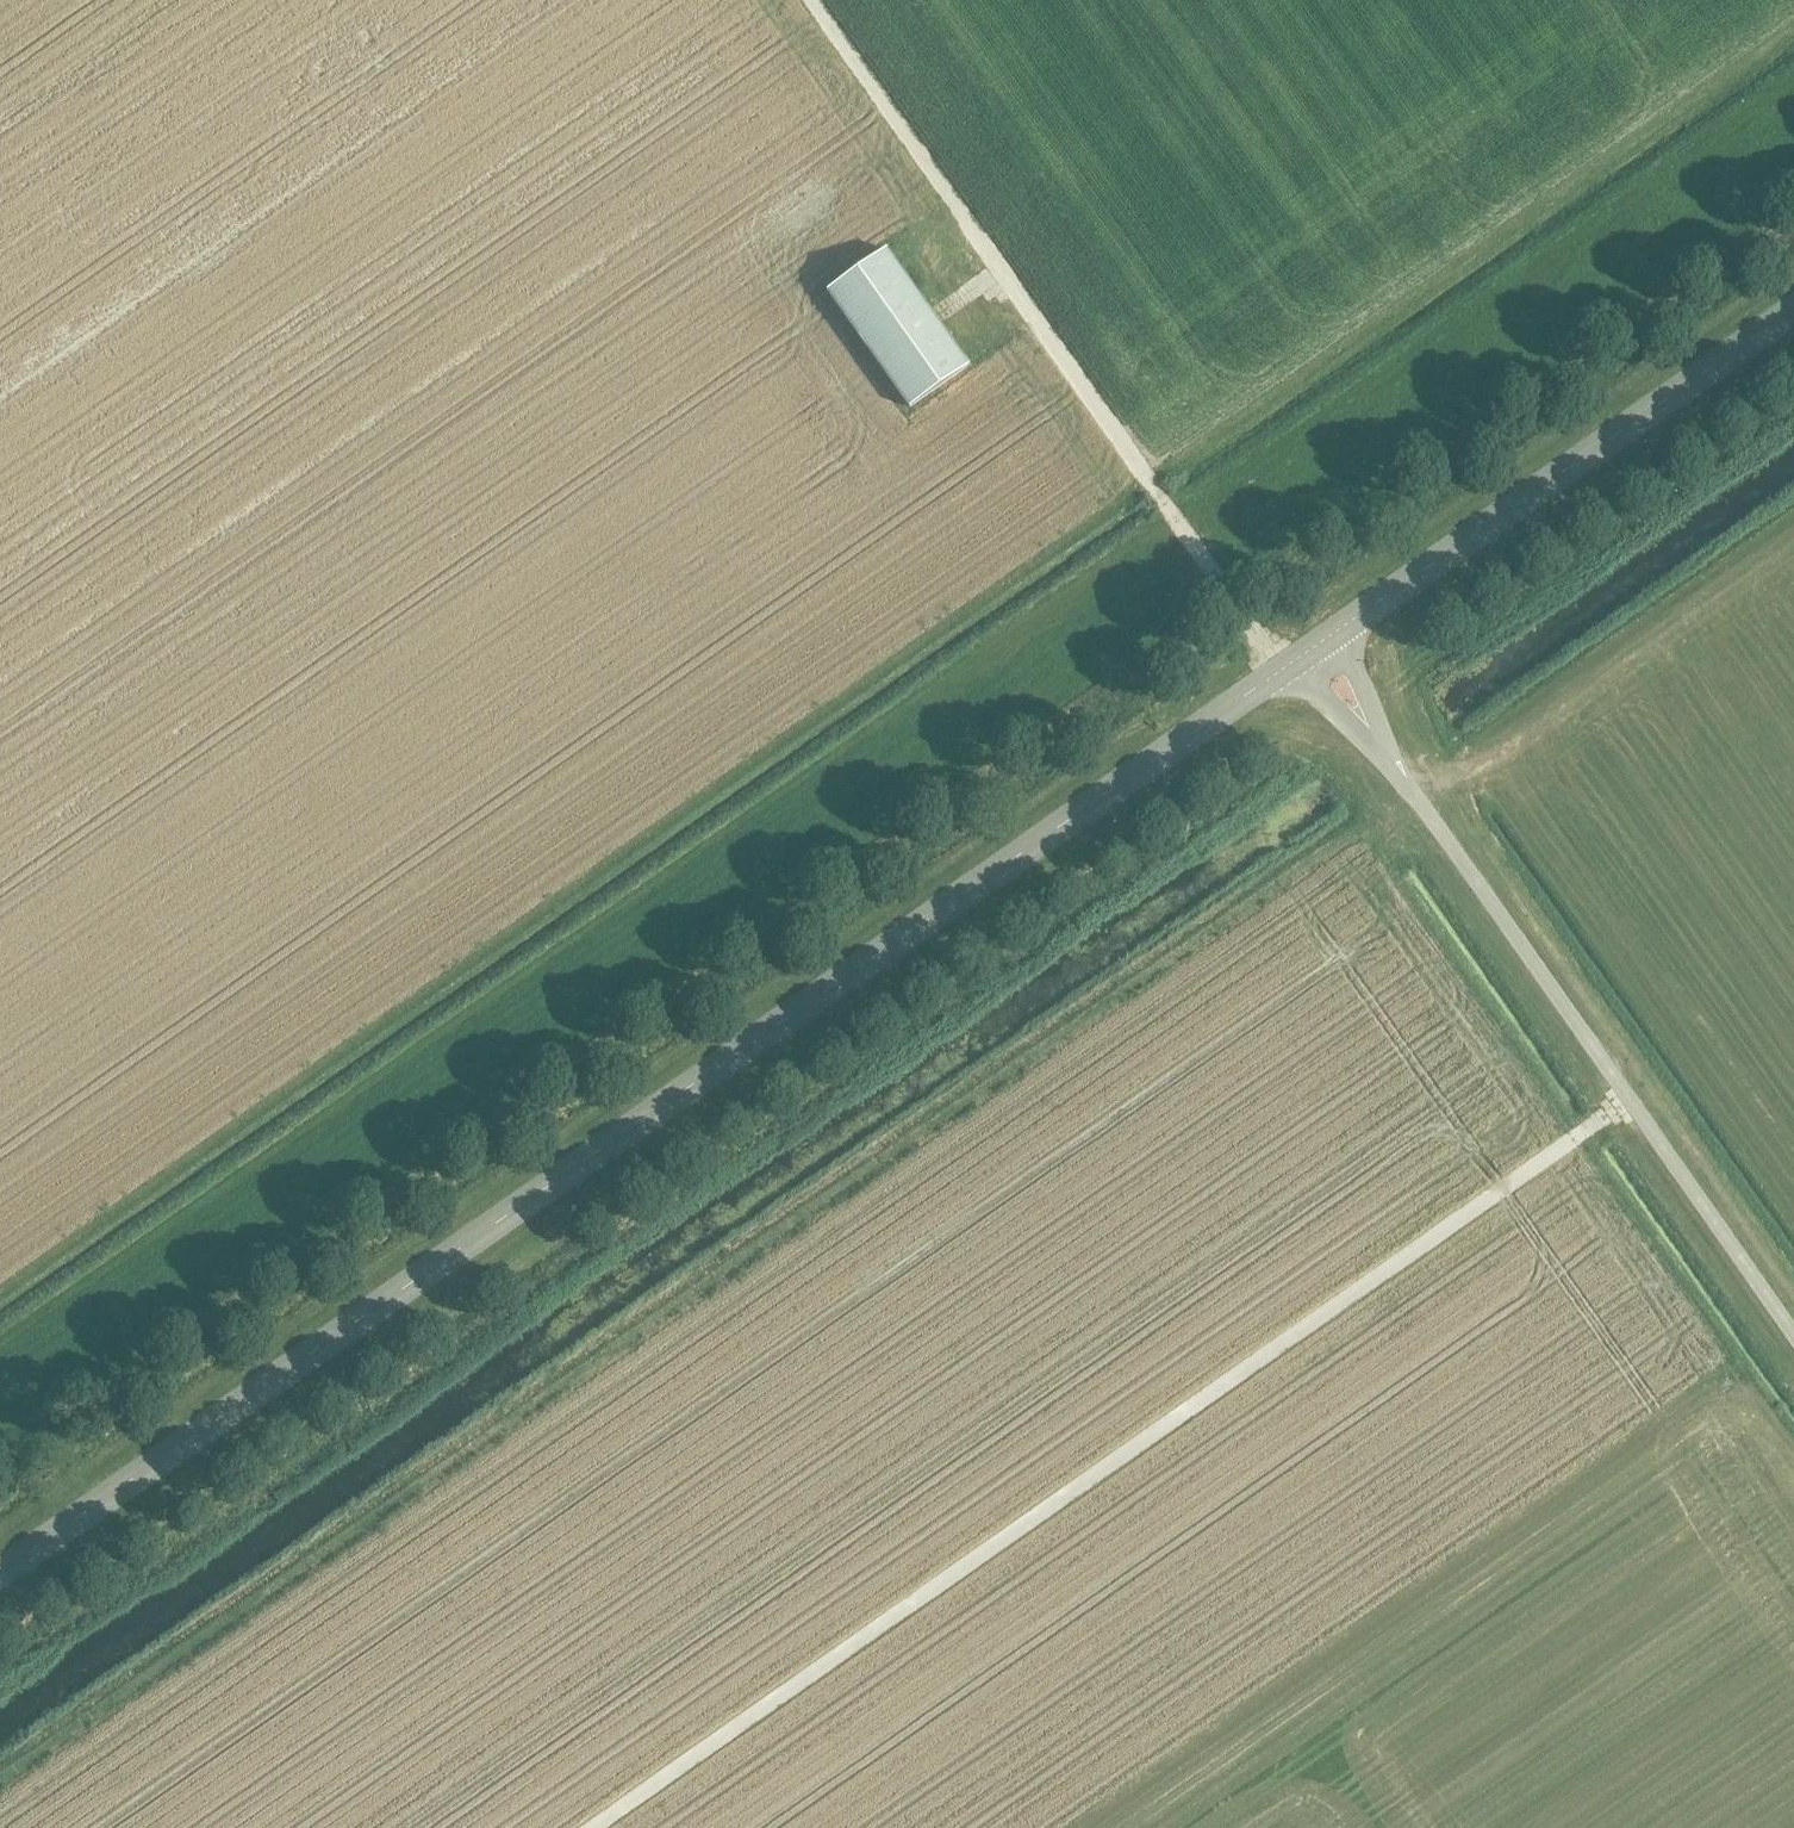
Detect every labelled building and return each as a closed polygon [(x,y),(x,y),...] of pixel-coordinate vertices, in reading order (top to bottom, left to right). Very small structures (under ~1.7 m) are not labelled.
[(968,366),(886,249),(828,290),(910,407),(968,366)]
